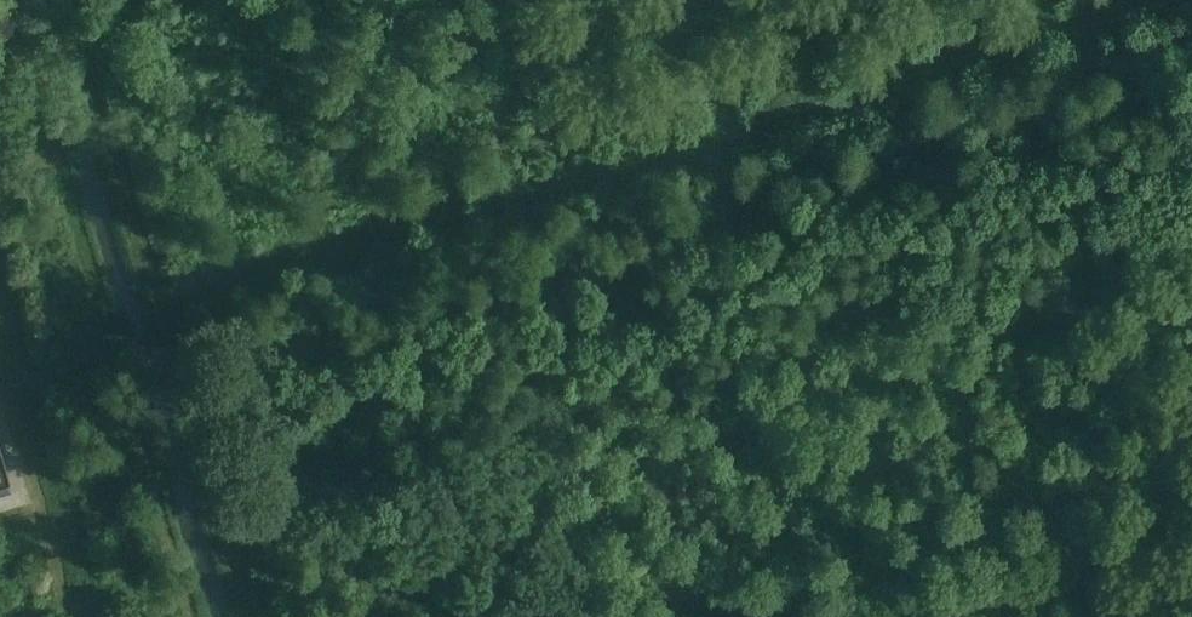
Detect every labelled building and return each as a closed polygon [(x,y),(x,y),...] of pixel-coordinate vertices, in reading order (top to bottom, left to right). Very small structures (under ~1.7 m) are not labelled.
[(12,493),(0,451),(0,496),(12,493)]
